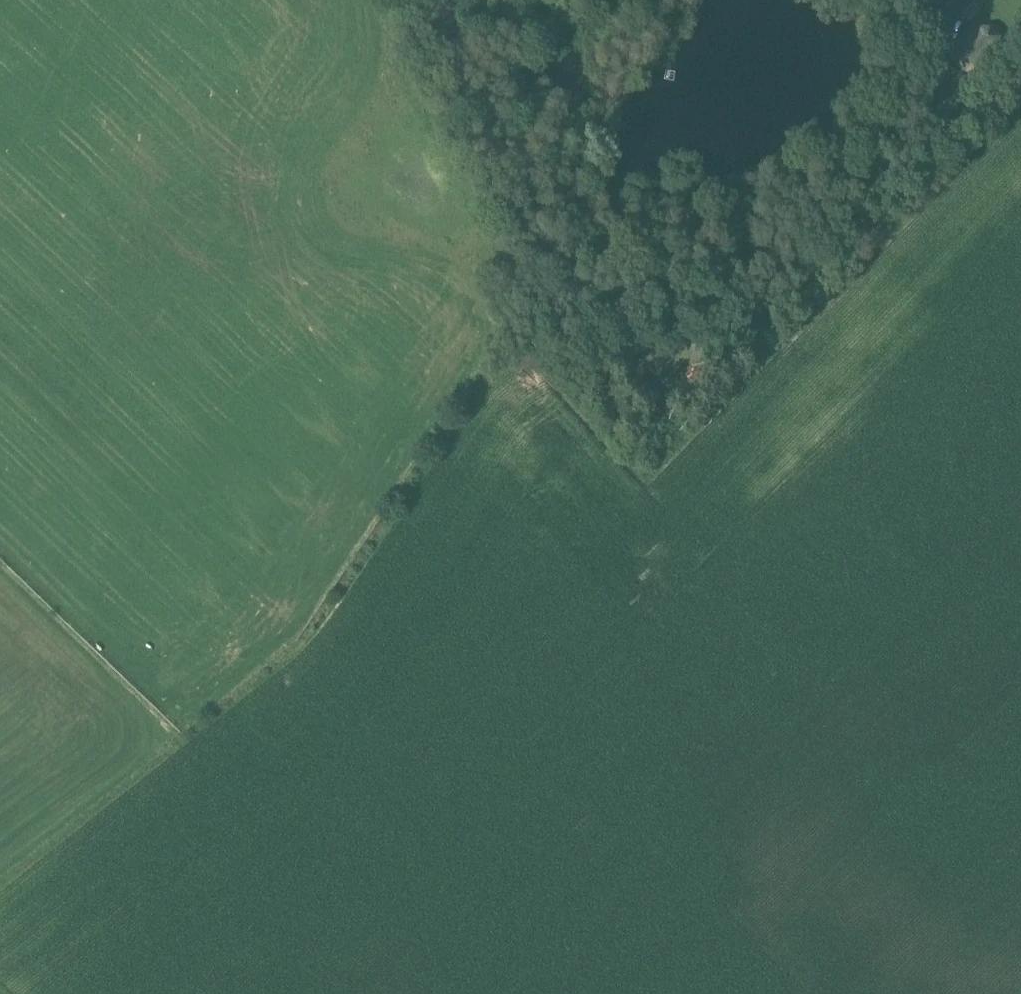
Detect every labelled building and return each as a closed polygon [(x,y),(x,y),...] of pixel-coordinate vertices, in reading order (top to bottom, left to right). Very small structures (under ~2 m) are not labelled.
[(1002,37),(992,27),(980,28),(955,53),(955,63),(966,74),(975,75),(1002,50),(1002,37)]
